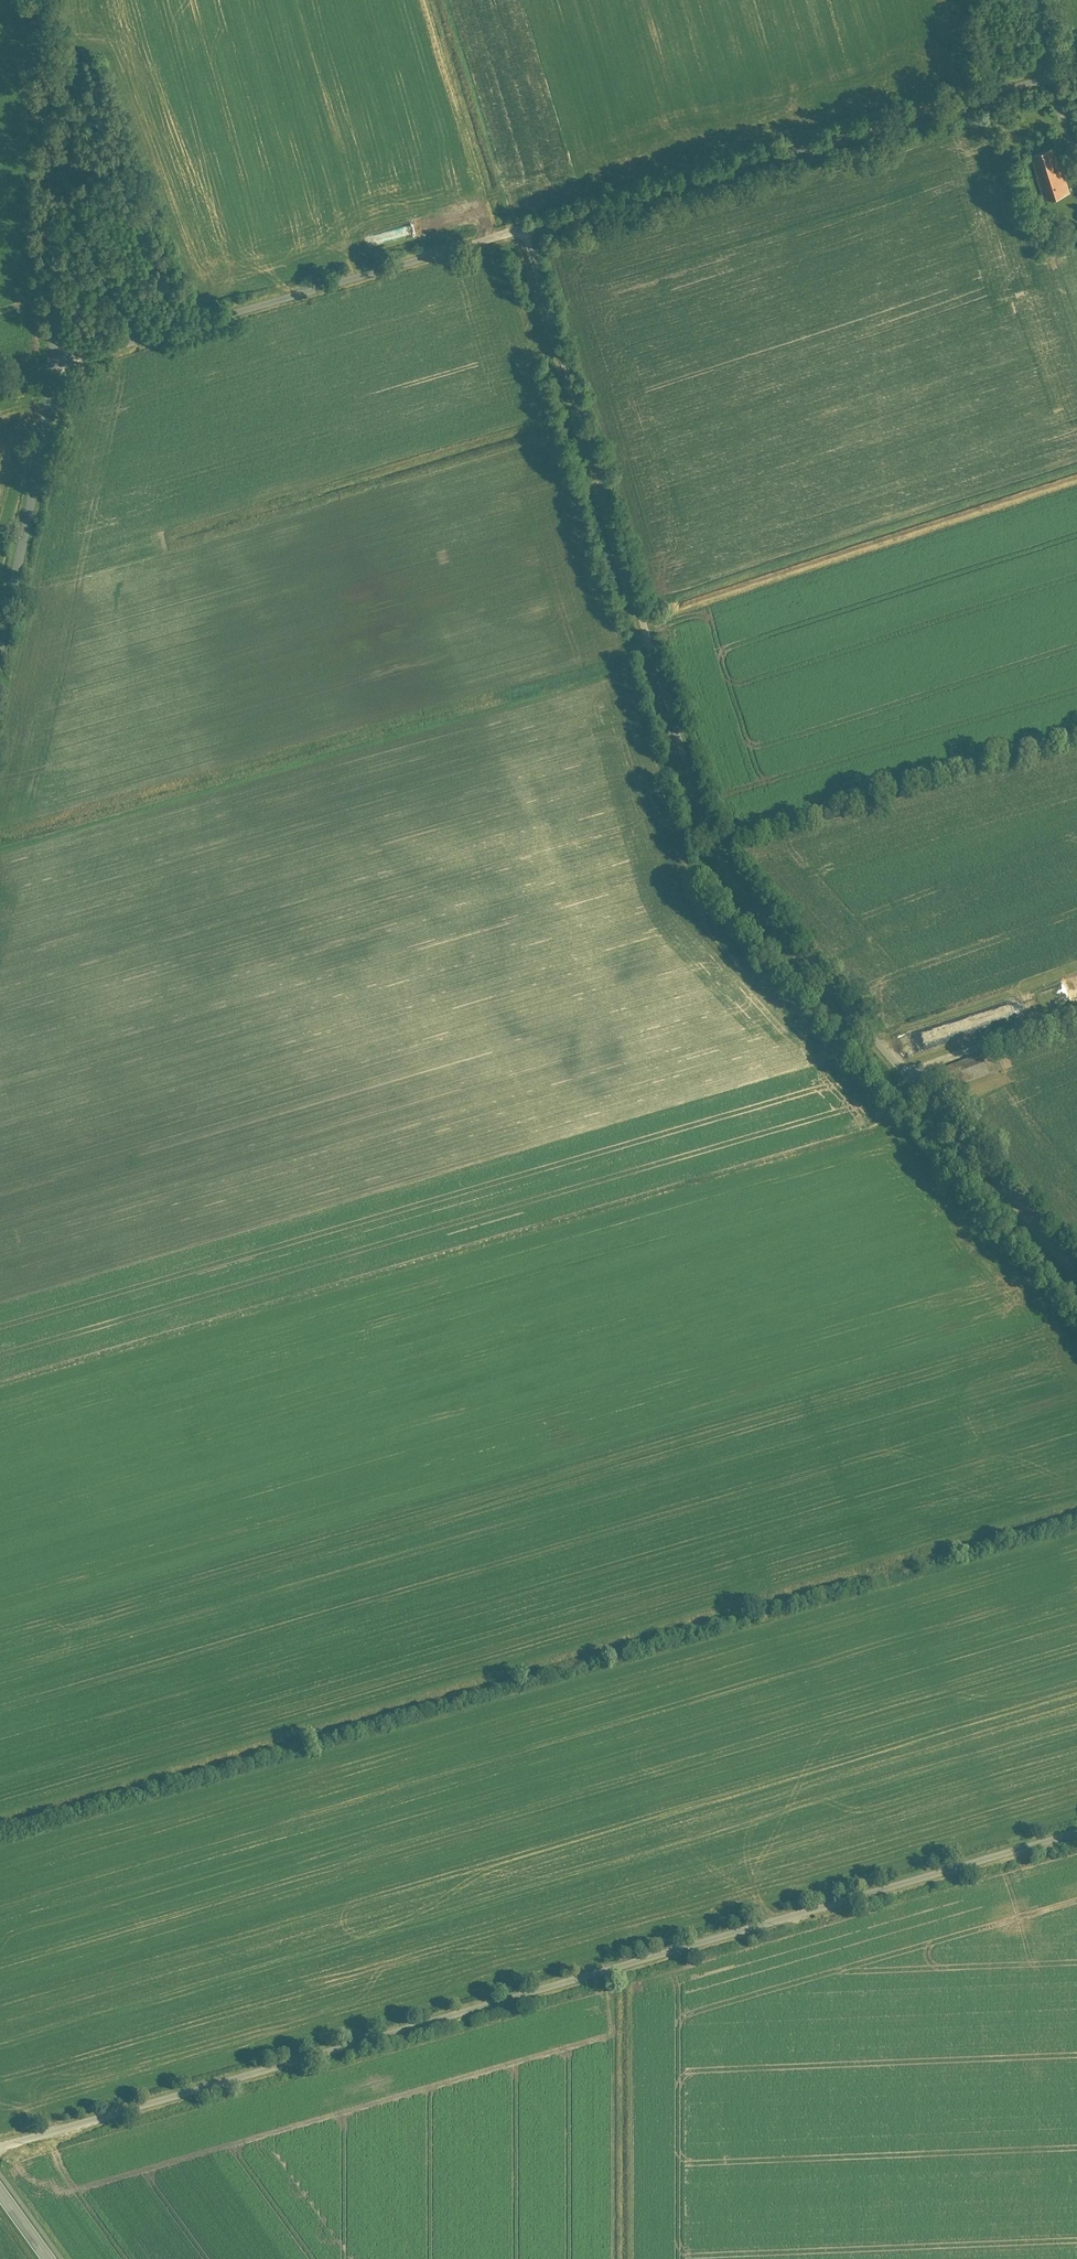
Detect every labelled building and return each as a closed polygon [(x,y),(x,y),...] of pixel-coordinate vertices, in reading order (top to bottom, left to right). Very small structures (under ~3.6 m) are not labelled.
[(1049,139),(1023,147),(1039,197),(1065,189),(1049,139)] [(930,1078),(939,1101),(993,1080),(984,1057),(930,1078)]
